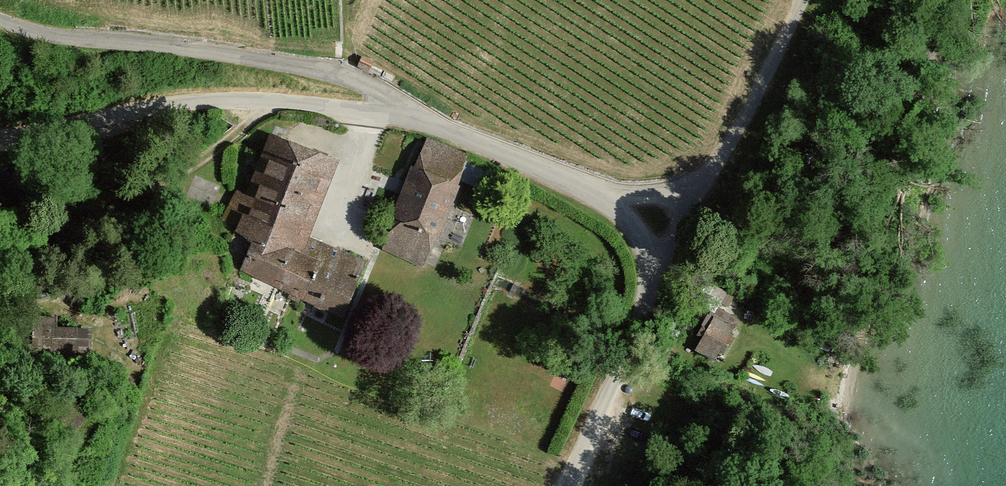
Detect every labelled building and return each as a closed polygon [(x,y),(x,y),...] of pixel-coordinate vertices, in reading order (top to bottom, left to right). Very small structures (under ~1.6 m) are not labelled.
[(341,163),(273,136),(249,198),(239,193),(219,238),(250,251),(240,273),(347,325),(372,264),(314,239),(341,163)] [(472,158),(431,141),(384,251),(426,268),(472,158)] [(718,307),(696,349),(715,359),(737,316),(718,307)] [(49,324),(48,352),(98,354),(99,327),(49,324)]
